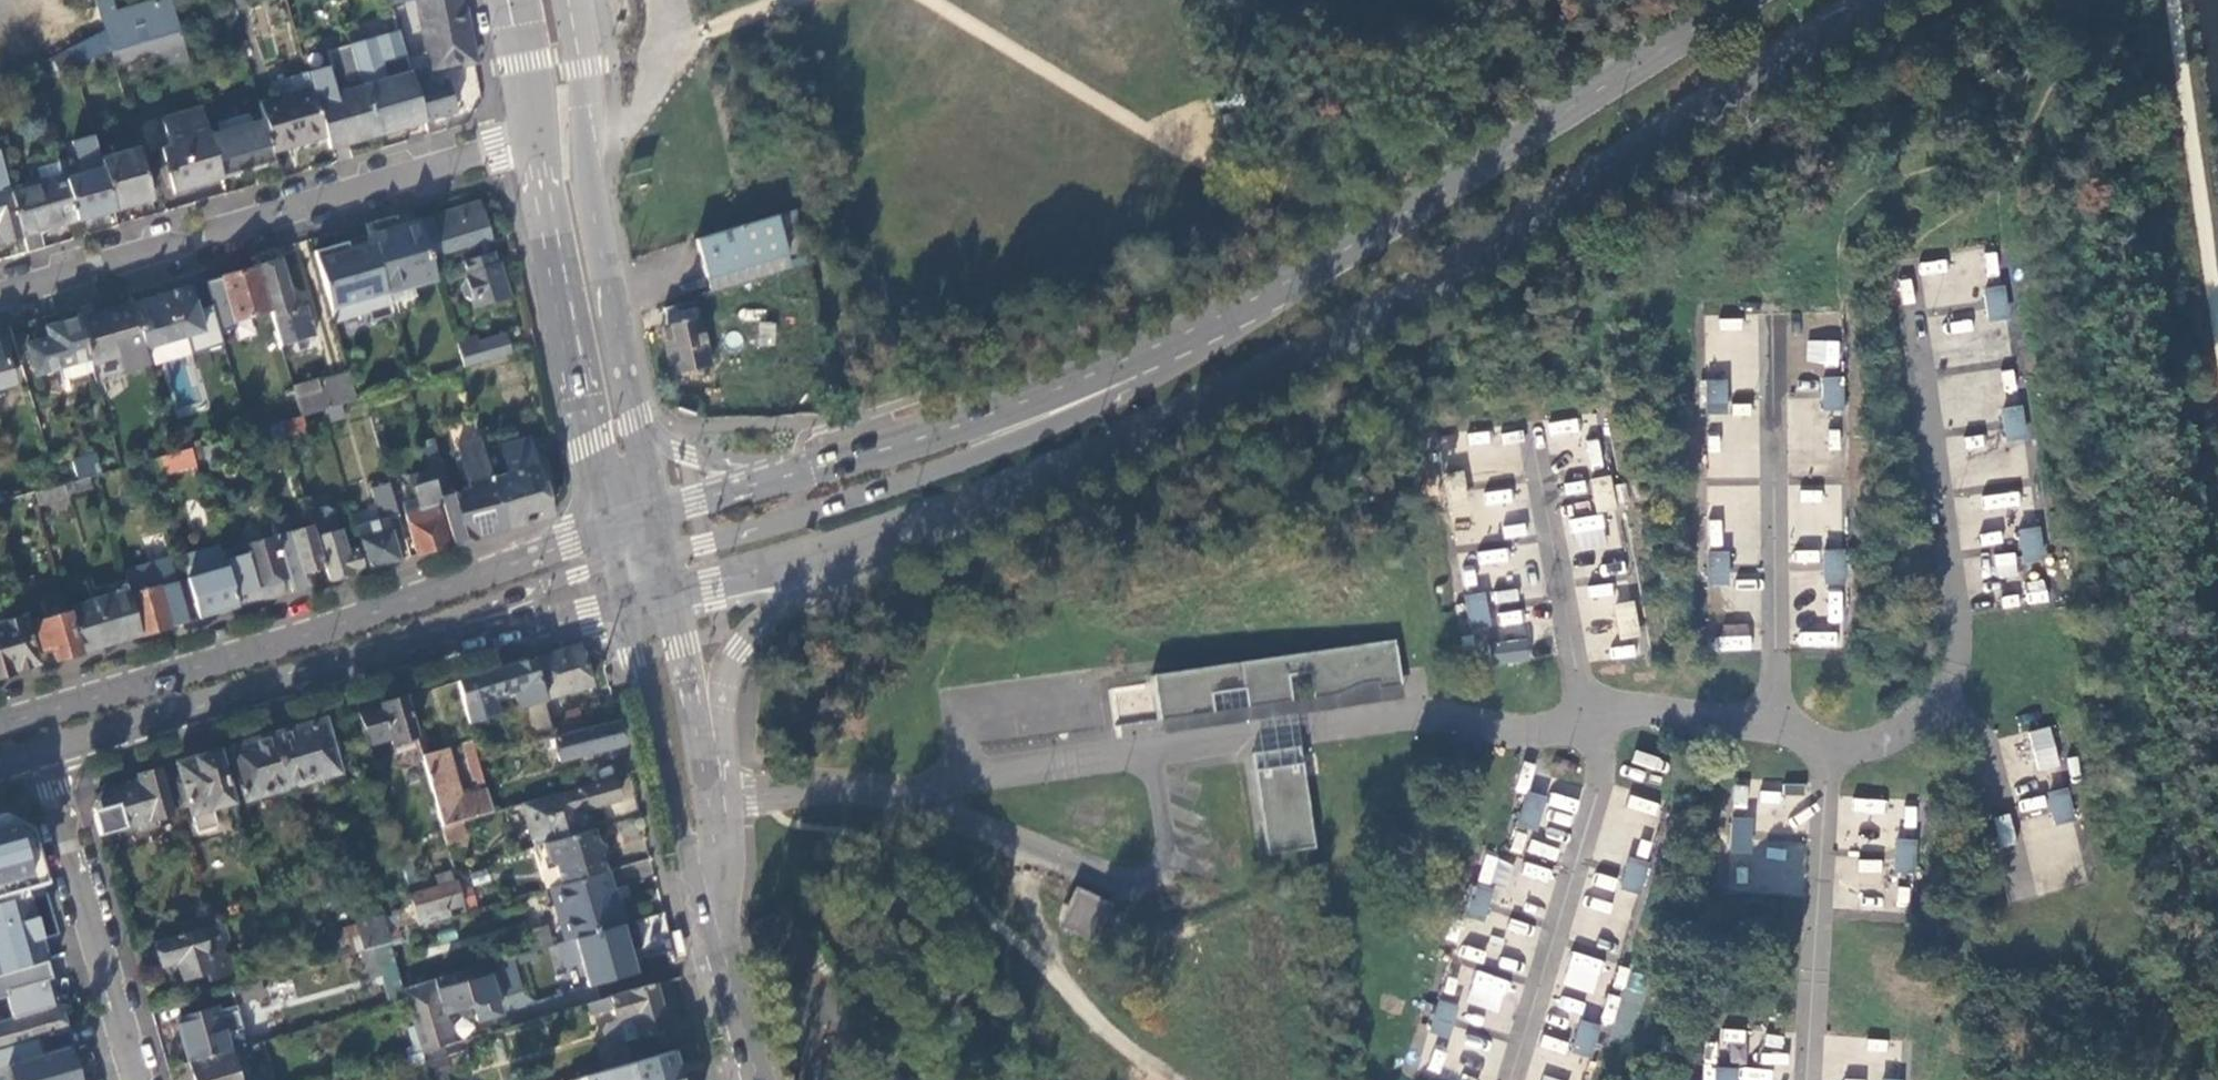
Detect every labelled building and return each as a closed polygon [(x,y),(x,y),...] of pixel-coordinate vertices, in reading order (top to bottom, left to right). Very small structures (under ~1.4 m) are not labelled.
[(169,0),(153,0),(108,9),(106,0),(95,0),(103,29),(108,47),(120,43),(124,58),(173,42),(178,41),(168,7),(171,6),(169,0)] [(425,47),(403,54),(408,70),(423,118),(453,109),(443,76),(434,79),(432,67),(473,59),(472,53),(467,28),(462,0),(415,0),(425,47)] [(165,66),(187,60),(171,6),(168,7),(178,41),(173,42),(176,52),(162,56),(165,66)] [(395,28),(347,43),(358,77),(360,85),(385,77),(379,59),(402,52),(395,28)] [(106,48),(101,30),(67,47),(71,62),(106,48)] [(328,64),(306,71),(313,99),(349,88),(347,81),(358,77),(347,43),(323,50),(328,64)] [(71,62),(67,47),(47,57),(52,69),(71,62)] [(270,150),(323,135),(313,99),(306,71),(305,70),(287,76),(289,83),(277,86),(279,96),(257,102),(261,118),(270,150)] [(423,118),(408,70),(385,77),(360,85),(375,133),(423,118)] [(327,147),(375,133),(360,85),(358,77),(347,81),(349,88),(313,99),(323,135),(327,147)] [(200,107),(160,119),(168,144),(159,146),(172,190),(220,176),(200,107)] [(225,175),(273,161),(270,150),(261,118),(249,122),(246,112),(215,122),(218,131),(213,132),(225,175)] [(1212,133),(1215,146),(1235,141),(1232,129),(1212,133)] [(111,209),(150,197),(132,134),(108,141),(111,153),(97,157),(111,209)] [(75,220),(111,209),(97,157),(92,138),(76,143),(84,172),(63,179),(75,220)] [(1,163),(0,163),(0,237),(1,241),(21,236),(8,189),(1,163)] [(25,251),(41,246),(37,231),(75,220),(63,179),(62,173),(8,189),(21,236),(25,251)] [(470,299),(472,307),(507,296),(497,264),(494,265),(490,253),(486,254),(481,239),(488,237),(477,200),(416,218),(427,255),(459,245),(463,259),(460,259),(464,271),(462,272),(463,276),(459,283),(463,295),(470,299)] [(785,253),(802,249),(794,210),(696,240),(711,291),(789,267),(785,253)] [(381,291),(433,276),(427,255),(416,218),(392,225),(394,234),(367,242),(381,291)] [(366,239),(345,245),(344,240),(310,250),(331,320),(365,310),(367,320),(387,314),(381,291),(367,242),(366,239)] [(269,312),(277,342),(312,332),(302,302),(299,303),(295,299),(289,301),(276,257),(254,263),(255,265),(269,312)] [(1920,274),(1946,270),(1945,259),(1918,262),(1920,274)] [(231,322),(269,312),(255,265),(218,276),(231,322)] [(2005,283),(1985,286),(1987,301),(1988,309),(1990,321),(2010,318),(2005,283)] [(128,302),(145,361),(204,343),(187,284),(128,302)] [(121,370),(146,363),(145,361),(128,302),(75,317),(88,363),(117,355),(121,370)] [(697,308),(665,310),(667,372),(711,370),(709,328),(698,328),(697,308)] [(62,378),(90,369),(88,363),(75,317),(44,326),(47,337),(23,344),(32,373),(58,366),(62,378)] [(757,322),(758,345),(776,344),(775,321),(757,322)] [(461,365),(509,351),(504,332),(475,340),(474,335),(454,341),(461,365)] [(1838,365),(1840,341),(1807,338),(1805,363),(1838,365)] [(12,383),(0,341),(0,386),(12,383)] [(298,414),(353,398),(345,371),(319,379),(321,387),(316,388),(302,392),(292,395),(298,414)] [(1843,376),(1823,376),(1823,392),(1823,397),(1823,410),(1843,410),(1843,376)] [(289,384),(292,395),(302,392),(316,388),(314,378),(289,384)] [(1727,378),(1707,378),(1707,413),(1727,413),(1727,402),(1727,394),(1727,378)] [(1790,386),(1789,462),(1819,462),(1819,449),(1839,449),(1839,434),(1820,433),(1821,386),(1790,386)] [(2022,404),(2002,407),(2004,422),(2005,430),(2007,441),(2027,438),(2022,404)] [(302,429),(298,414),(279,419),(284,435),(302,429)] [(1577,418),(1544,422),(1548,451),(1580,447),(1577,418)] [(284,435),(279,419),(242,430),(246,442),(272,434),(273,439),(284,436),(284,435)] [(1456,434),(1457,451),(1468,450),(1471,478),(1524,473),(1520,429),(1456,434)] [(505,527),(550,514),(527,435),(496,444),(504,471),(489,475),(505,527)] [(451,542),(505,527),(489,475),(481,448),(478,438),(454,445),(467,488),(448,494),(436,456),(426,458),(428,466),(432,479),(451,542)] [(1604,468),(1599,438),(1583,441),(1589,471),(1604,468)] [(481,448),(489,475),(504,471),(496,444),(481,448)] [(193,448),(157,456),(162,476),(197,468),(193,448)] [(72,459),(77,478),(100,471),(94,452),(72,459)] [(414,495),(400,499),(403,511),(419,506),(412,485),(432,479),(428,466),(407,472),(414,495)] [(1462,472),(1442,475),(1447,509),(1468,506),(1465,492),(1464,485),(1462,472)] [(1611,475),(1591,479),(1593,494),(1594,501),(1596,513),(1616,510),(1611,475)] [(415,552),(451,542),(432,479),(412,485),(419,506),(403,511),(415,552)] [(368,566),(397,558),(384,517),(396,513),(387,484),(369,490),(376,519),(355,525),(368,566)] [(1829,493),(1802,488),(1794,532),(1821,537),(1829,493)] [(1983,495),(1985,509),(2019,505),(2017,491),(1983,495)] [(289,589),(304,585),(300,571),(322,564),(314,536),(308,517),(302,519),(303,525),(289,529),(284,513),(268,518),(272,532),(289,589)] [(1708,520),(1708,546),(1721,547),(1722,520),(1708,520)] [(2040,526),(2020,529),(2022,542),(2023,550),(2025,564),(2046,560),(2040,526)] [(326,578),(361,568),(354,544),(343,547),(337,529),(314,536),(322,564),(326,578)] [(236,605),(289,589),(272,532),(242,541),(247,555),(230,560),(228,554),(221,556),(236,605)] [(197,616),(236,605),(221,556),(219,548),(216,539),(178,550),(197,616)] [(219,548),(221,556),(228,554),(230,560),(247,555),(242,541),(219,548)] [(1476,551),(1478,564),(1460,567),(1464,588),(1482,585),(1479,568),(1509,563),(1506,546),(1476,551)] [(1845,548),(1825,548),(1825,564),(1825,571),(1825,583),(1845,583),(1845,548)] [(1728,550),(1708,550),(1708,584),(1728,584),(1728,573),(1728,566),(1728,550)] [(1996,553),(1996,574),(2015,574),(2015,553),(1996,553)] [(140,632),(181,620),(166,565),(156,567),(160,583),(137,590),(132,574),(122,576),(125,587),(127,593),(129,592),(140,632)] [(2027,603),(2046,602),(2045,580),(2026,581),(2027,603)] [(1491,593),(1494,607),(1520,600),(1517,586),(1491,593)] [(79,650),(138,633),(127,593),(125,587),(66,604),(79,650)] [(1828,588),(1825,622),(1841,624),(1844,590),(1828,588)] [(1484,591),(1464,594),(1469,628),(1489,625),(1488,615),(1486,605),(1484,591)] [(1635,601),(1615,604),(1620,639),(1640,636),(1635,601)] [(11,670),(10,668),(34,660),(21,613),(0,619),(0,673),(11,670)] [(52,658),(76,651),(66,613),(32,623),(40,650),(49,648),(52,658)] [(1721,652),(1752,649),(1749,622),(1718,624),(1721,652)] [(1388,630),(1146,671),(1153,716),(1240,701),(1287,693),(1396,675),(1388,630)] [(1842,632),(1797,630),(1796,647),(1841,649),(1842,632)] [(589,685),(578,643),(537,656),(548,696),(589,685)] [(549,728),(531,657),(454,680),(465,721),(494,713),(489,696),(515,689),(529,742),(551,736),(549,728)] [(1246,737),(1248,746),(1295,738),(1293,730),(1287,693),(1240,701),(1246,737)] [(413,734),(402,695),(354,709),(364,744),(387,737),(388,742),(413,734)] [(569,732),(583,727),(577,707),(563,712),(569,732)] [(336,769),(321,718),(269,734),(285,784),(336,769)] [(557,760),(623,742),(620,730),(617,718),(583,727),(569,732),(557,735),(551,736),(552,739),(542,741),(544,748),(554,746),(557,760)] [(2050,726),(2028,731),(2037,772),(2059,767),(2050,726)] [(551,736),(557,735),(555,727),(549,728),(551,736)] [(285,784),(269,734),(228,746),(242,796),(285,784)] [(1295,738),(1248,746),(1265,848),(1312,840),(1295,738)] [(490,810),(475,757),(470,739),(460,742),(470,778),(473,777),(477,790),(458,795),(445,748),(419,755),(439,825),(462,818),(490,810)] [(229,800),(214,750),(174,761),(178,777),(171,779),(179,806),(186,804),(189,812),(229,800)] [(170,813),(157,766),(133,773),(135,778),(100,789),(90,807),(98,834),(135,823),(137,829),(153,824),(151,818),(170,813)] [(618,798),(612,777),(567,790),(566,788),(522,800),(535,844),(541,842),(586,829),(580,809),(618,798)] [(2070,786),(2050,790),(2052,801),(2053,811),(2056,824),(2076,820),(2070,786)] [(1755,830),(1764,830),(1765,805),(1781,806),(1781,790),(1757,789),(1755,830)] [(1546,795),(1526,790),(1517,824),(1537,829),(1546,795)] [(1851,798),(1851,812),(1884,813),(1885,799),(1851,798)] [(44,960),(38,938),(41,938),(34,916),(32,917),(21,880),(41,874),(31,841),(21,835),(26,825),(1,812),(0,814),(0,973),(44,960)] [(1752,816),(1732,815),(1730,850),(1750,851),(1751,840),(1751,832),(1752,816)] [(439,825),(445,845),(468,838),(462,818),(439,825)] [(605,869),(593,828),(586,829),(541,842),(546,861),(555,864),(560,882),(605,869)] [(1528,839),(1525,853),(1555,861),(1559,847),(1528,839)] [(1918,841),(1897,840),(1896,853),(1896,859),(1895,874),(1916,875),(1918,841)] [(1803,845),(1766,841),(1764,865),(1801,868),(1803,845)] [(1649,860),(1629,855),(1626,869),(1624,876),(1621,888),(1641,893),(1649,860)] [(1879,885),(1882,859),(1836,855),(1835,875),(1860,877),(1859,883),(1879,885)] [(398,859),(404,882),(415,878),(408,856),(398,859)] [(1514,902),(1527,904),(1527,899),(1548,902),(1552,867),(1518,863),(1514,902)] [(620,922),(605,869),(560,882),(549,886),(564,939),(575,936),(620,922)] [(1609,914),(1614,877),(1591,875),(1586,912),(1609,914)] [(462,901),(455,880),(408,893),(417,925),(449,916),(446,906),(462,901)] [(1494,888),(1474,883),(1466,917),(1486,921),(1488,912),(1490,905),(1494,888)] [(1098,938),(1114,905),(1078,888),(1062,922),(1098,938)] [(388,941),(385,934),(380,915),(356,922),(356,923),(364,948),(374,945),(388,941)] [(226,939),(222,921),(207,925),(200,927),(199,926),(153,939),(161,965),(176,961),(181,978),(204,972),(207,980),(228,974),(232,966),(229,955),(221,951),(226,939)] [(620,922),(575,936),(590,987),(642,973),(627,921),(620,922)] [(336,956),(364,948),(356,923),(328,930),(329,934),(336,956)] [(412,984),(397,931),(385,934),(388,941),(401,987),(412,984)] [(320,961),(336,956),(329,934),(314,938),(320,961)] [(401,987),(388,941),(374,945),(390,1002),(404,998),(401,987)] [(501,964),(499,958),(412,984),(401,987),(404,998),(419,1049),(420,1051),(452,1042),(444,1012),(470,1003),(475,1019),(498,1011),(486,969),(501,964)] [(44,960),(0,973),(0,996),(4,995),(10,1016),(57,1002),(51,982),(46,984),(44,978),(50,976),(44,960)] [(502,995),(522,989),(514,962),(493,969),(502,995)] [(263,995),(258,980),(230,988),(235,1004),(263,995)] [(607,993),(619,1037),(596,1044),(603,1069),(637,1058),(631,1036),(665,1026),(652,980),(607,993)] [(1459,1002),(1439,997),(1431,1031),(1451,1036),(1452,1030),(1455,1021),(1459,1002)] [(41,1053),(37,1037),(65,1029),(58,1005),(0,1022),(0,1065),(9,1062),(22,1058),(41,1053)] [(243,1045),(245,1045),(242,1033),(225,1038),(215,1007),(176,1017),(189,1061),(243,1045)] [(1602,1023),(1582,1018),(1579,1032),(1577,1040),(1574,1052),(1594,1057),(1602,1023)] [(466,1049),(463,1039),(452,1042),(420,1051),(426,1073),(442,1068),(448,1067),(444,1052),(451,1053),(466,1049)] [(68,1045),(41,1053),(22,1058),(9,1062),(0,1065),(0,1079),(84,1079),(81,1070),(72,1043),(68,1045)] [(243,1045),(189,1061),(195,1079),(253,1079),(243,1045)] [(567,1079),(679,1079),(670,1048),(637,1058),(603,1069),(566,1079),(567,1079)] [(1716,1065),(1715,1079),(1736,1079),(1736,1067),(1716,1065)] [(429,1079),(445,1079),(442,1068),(426,1073),(429,1079)]
